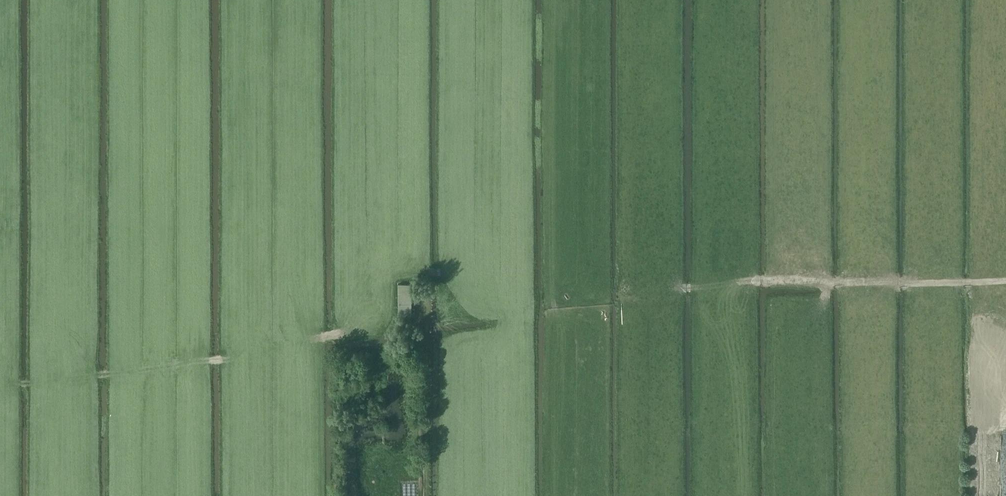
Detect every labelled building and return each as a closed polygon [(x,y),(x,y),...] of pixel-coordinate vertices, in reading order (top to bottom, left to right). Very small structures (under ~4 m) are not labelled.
[(398,314),(412,314),(411,284),(398,284),(398,314)]
